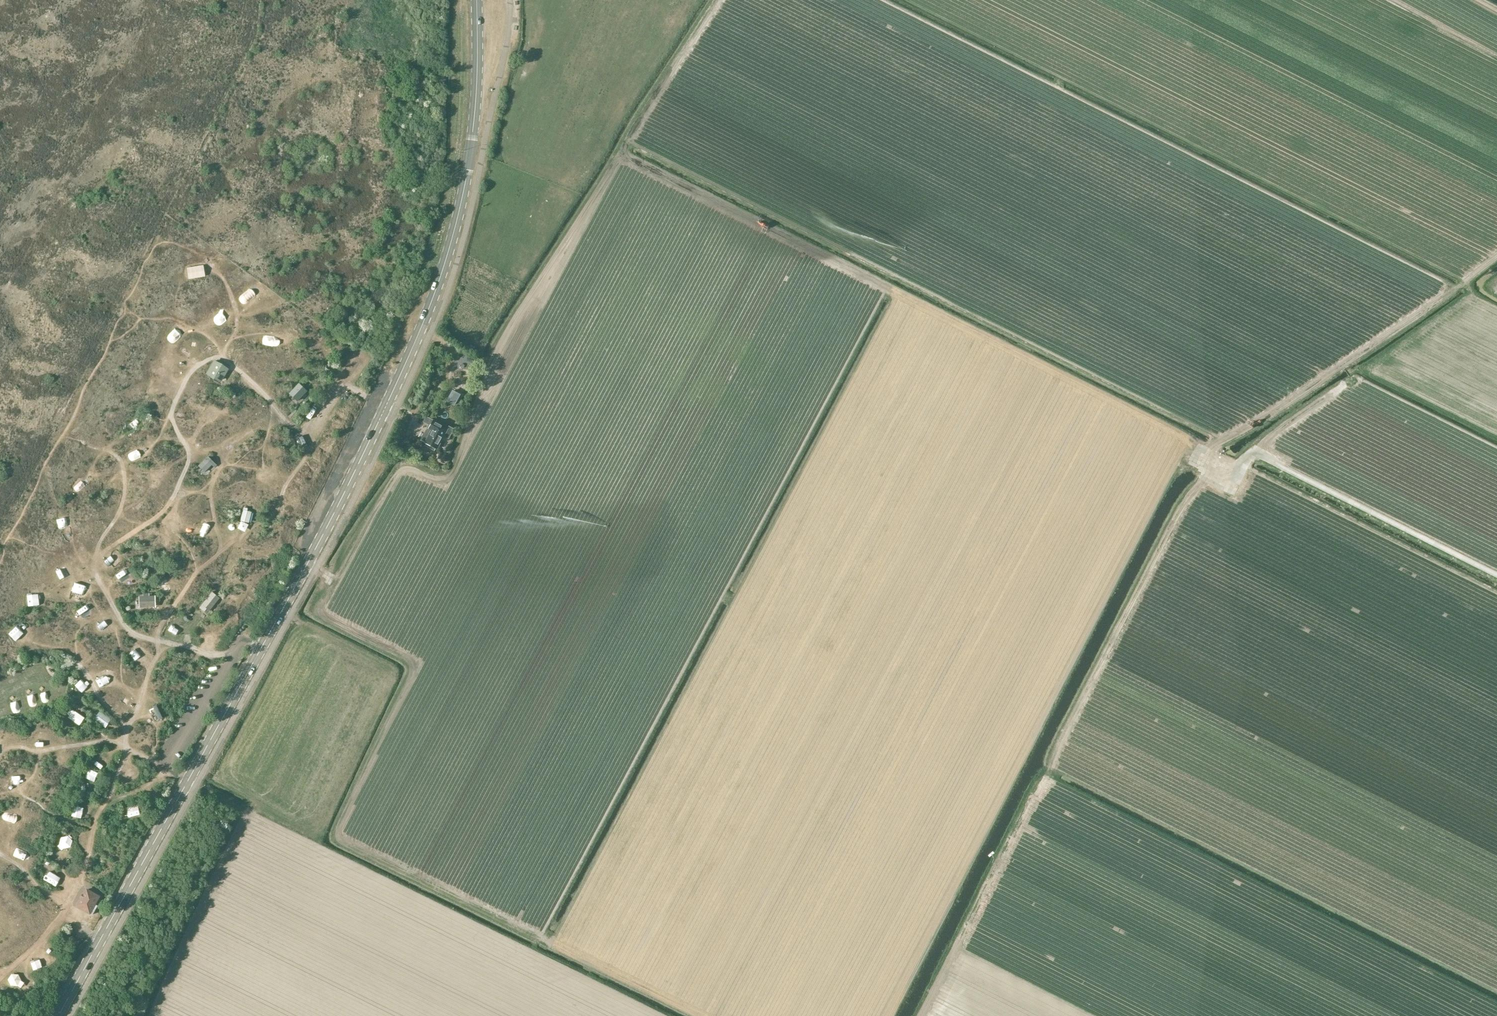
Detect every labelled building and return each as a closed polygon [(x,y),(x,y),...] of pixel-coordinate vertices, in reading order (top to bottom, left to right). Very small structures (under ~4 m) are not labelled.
[(215,361),(207,374),(219,381),(227,368),(215,361)] [(297,401),(307,391),(299,383),(289,393),(297,401)] [(463,394),(452,389),(448,396),(458,402),(463,394)] [(425,441),(425,442),(426,443),(424,445),(434,450),(435,448),(437,449),(444,436),(448,428),(448,427),(433,419),(428,429),(431,430),(428,436),(425,441)] [(205,472),(214,462),(208,456),(198,466),(205,472)] [(249,523),(252,512),(243,510),(240,521),(249,523)] [(176,513),(165,515),(166,523),(178,521),(176,513)] [(124,568),(119,576),(127,580),(131,572),(124,568)] [(211,608),(218,600),(211,594),(204,602),(211,608)] [(155,595),(139,596),(139,607),(156,607),(155,595)] [(105,727),(111,719),(100,710),(93,718),(105,727)] [(87,889),(78,906),(90,913),(99,896),(87,889)]
